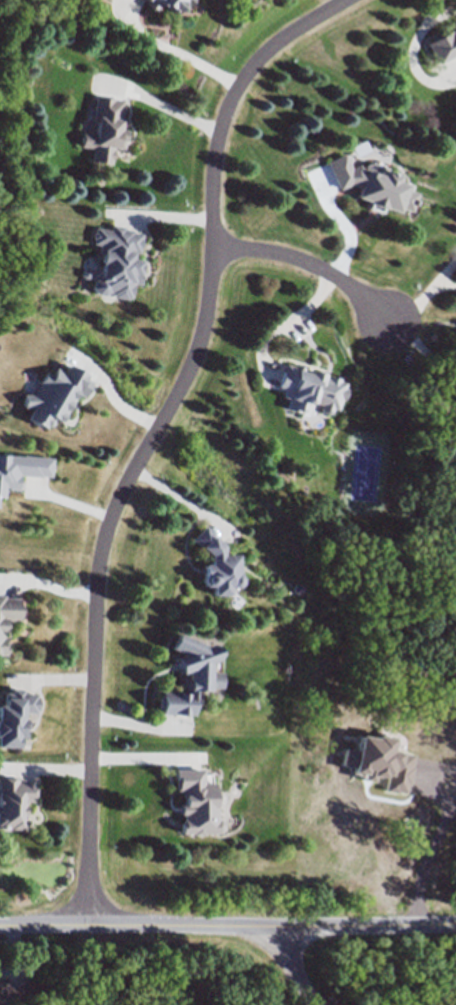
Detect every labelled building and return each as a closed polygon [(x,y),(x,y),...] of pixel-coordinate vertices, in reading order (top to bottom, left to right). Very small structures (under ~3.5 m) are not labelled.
[(144,2),(145,0),(190,0),(185,6),(181,2),(173,12),(164,4),(163,6),(160,3),(153,11),(144,2)] [(452,29),(455,27),(455,53),(440,62),(428,43),(428,42),(451,28),(452,29)] [(123,101),(121,113),(120,112),(119,126),(124,127),(123,138),(122,138),(120,147),(112,146),(111,147),(112,148),(110,159),(110,158),(109,162),(90,160),(92,147),(79,145),(81,131),(94,133),(95,119),(92,119),(95,95),(122,99),(122,101),(123,101)] [(344,152),(351,167),(359,163),(360,166),(364,168),(365,165),(365,164),(365,163),(366,163),(366,162),(367,162),(368,162),(368,161),(369,161),(370,161),(371,161),(372,161),(387,167),(386,169),(400,174),(398,179),(408,183),(406,187),(417,191),(410,210),(399,206),(397,211),(385,206),(384,208),(382,207),(380,212),(368,207),(370,202),(368,202),(368,200),(355,195),(359,187),(357,186),(350,183),(339,188),(326,161),(344,152)] [(123,228),(132,229),(131,231),(140,233),(137,252),(133,251),(132,257),(140,258),(136,283),(129,282),(129,283),(130,283),(127,296),(127,297),(124,297),(124,298),(109,295),(109,294),(107,293),(107,290),(106,290),(101,294),(93,293),(89,287),(90,279),(97,275),(100,261),(98,261),(99,253),(96,253),(97,244),(91,243),(92,238),(90,237),(91,232),(93,230),(94,226),(109,229),(110,223),(123,226),(123,228)] [(283,362),(292,364),(293,363),(303,366),(302,371),(309,373),(310,369),(323,372),(322,376),(326,378),(327,374),(338,377),(337,381),(344,382),(343,387),(346,388),(342,399),(339,399),(336,411),(331,410),(326,413),(323,413),(319,408),(320,403),(313,401),(311,406),(308,405),(306,413),(285,407),(288,396),(282,395),(284,387),(277,385),(283,362)] [(66,363),(84,374),(82,377),(89,381),(80,397),(74,393),(58,422),(49,417),(48,418),(49,418),(50,422),(48,425),(45,426),(44,426),(43,428),(26,418),(32,407),(31,406),(21,406),(21,394),(30,394),(43,371),(49,374),(53,367),(61,371),(66,363)] [(236,555),(236,575),(240,578),(240,584),(236,589),(228,589),(228,596),(212,596),(211,587),(203,587),(203,584),(202,583),(202,578),(202,565),(207,565),(208,565),(208,558),(190,540),(203,526),(223,545),(223,555),(236,555)] [(16,622),(0,622),(0,596),(1,596),(1,598),(16,599),(16,607),(16,622)] [(176,634),(205,647),(210,646),(216,649),(219,657),(216,662),(210,664),(210,674),(222,674),(221,690),(209,690),(209,693),(199,693),(199,705),(194,705),(193,716),(186,716),(186,717),(176,716),(160,715),(160,709),(157,709),(158,699),(161,699),(161,693),(183,694),(183,678),(187,678),(187,673),(180,676),(173,659),(183,656),(169,650),(176,634)] [(14,751),(0,750),(0,707),(1,707),(1,694),(8,694),(8,690),(20,691),(20,694),(34,695),(34,698),(35,698),(34,712),(33,712),(33,715),(19,714),(19,721),(21,721),(21,731),(19,731),(19,740),(14,740),(14,751)] [(219,837),(218,787),(204,787),(204,773),(175,774),(176,796),(183,796),(183,837),(219,837)] [(5,831),(0,831),(0,780),(22,780),(22,783),(31,783),(31,790),(32,790),(32,799),(31,799),(31,803),(20,803),(20,805),(22,805),(21,818),(20,818),(20,822),(24,822),(24,824),(26,824),(26,828),(24,828),(24,830),(21,829),(21,831),(21,832),(13,832),(5,831)]
